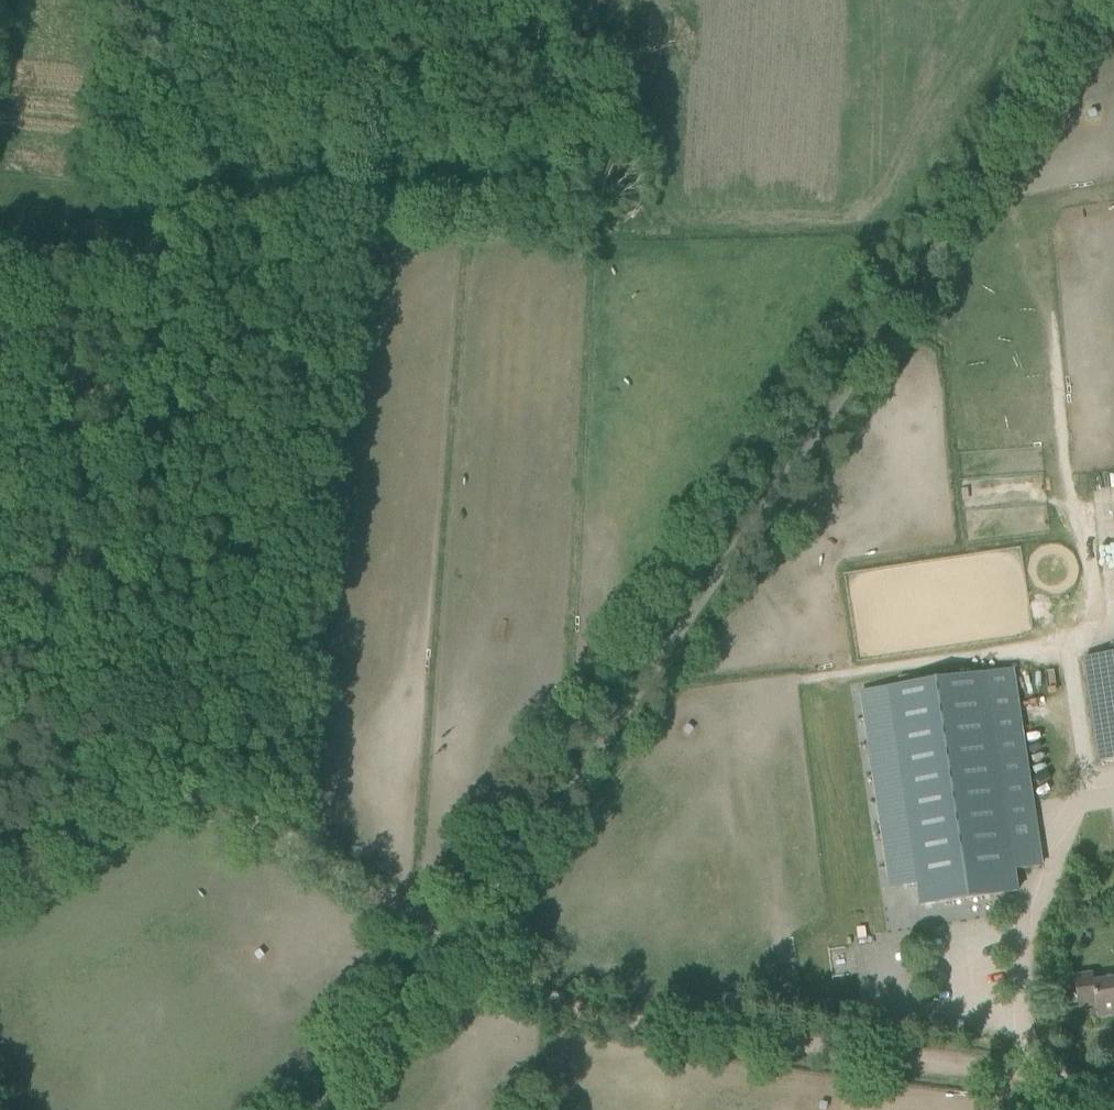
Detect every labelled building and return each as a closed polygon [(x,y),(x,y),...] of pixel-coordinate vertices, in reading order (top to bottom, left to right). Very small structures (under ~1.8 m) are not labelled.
[(1099,764),(1113,762),(1113,654),(1084,658),(1099,764)] [(888,887),(916,883),(919,906),(1016,892),(1013,870),(1044,866),(1014,668),(859,691),(888,887)] [(1097,870),(1096,880),(1100,880),(1106,881),(1107,871),(1097,870)] [(1110,971),(1111,979),(1091,983),(1089,973),(1073,976),(1078,1007),(1095,1004),(1097,1017),(1113,1015),(1113,970),(1110,971)]
